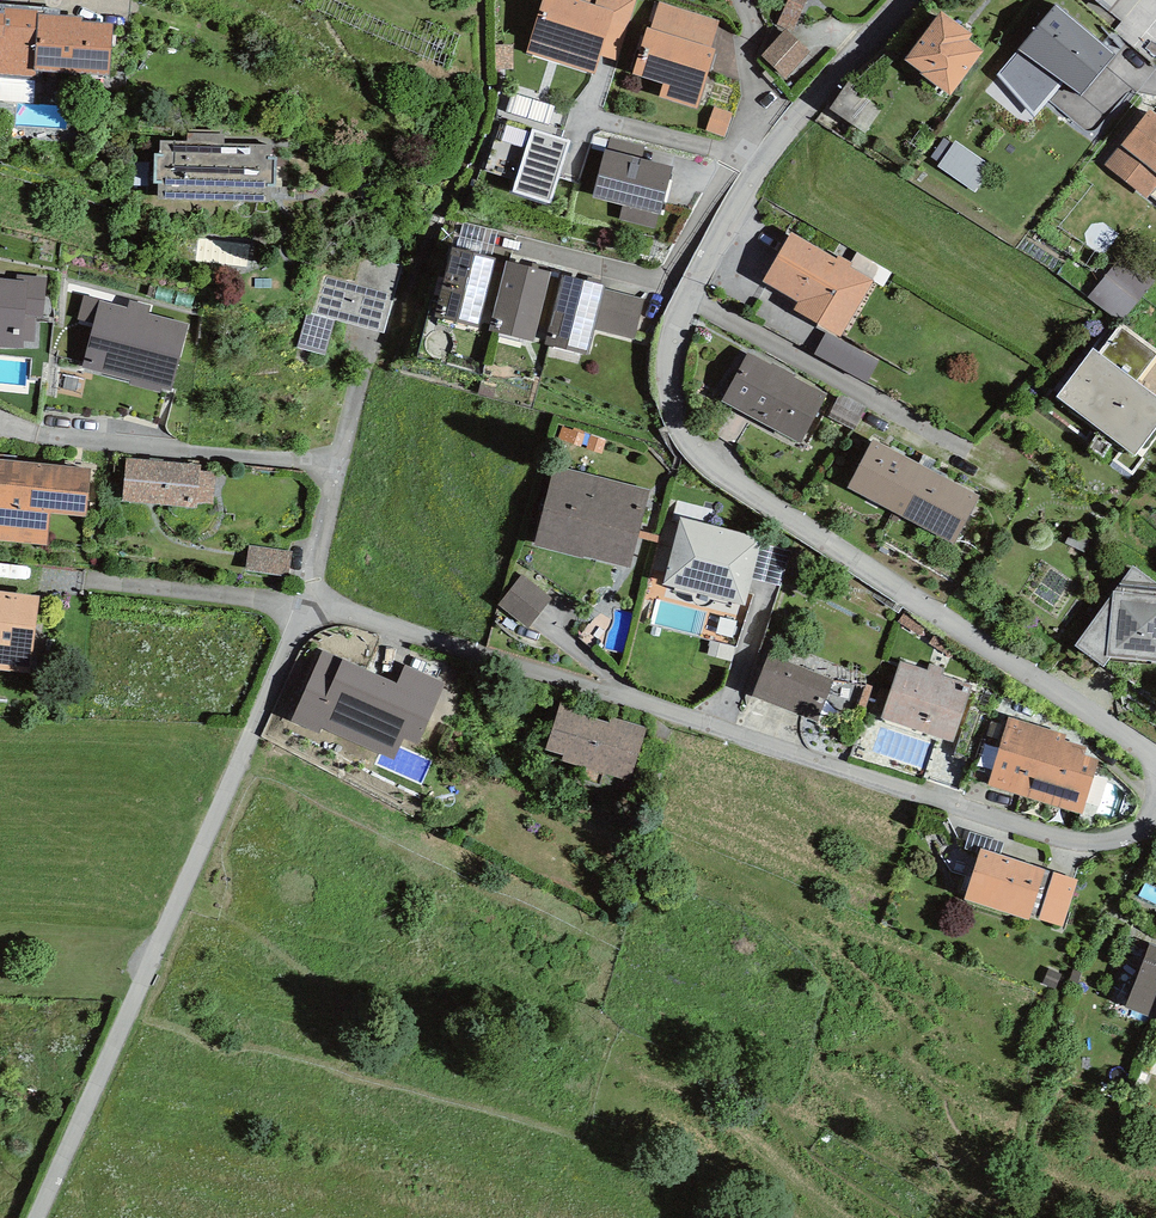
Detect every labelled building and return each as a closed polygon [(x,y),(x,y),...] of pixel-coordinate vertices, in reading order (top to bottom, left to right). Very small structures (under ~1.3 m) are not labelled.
[(526,53),(594,75),(600,54),(614,10),(595,5),(579,0),(542,0),(526,53)] [(595,5),(614,10),(600,54),(619,60),(637,0),(596,0),(595,5)] [(778,25),(793,31),(806,0),(788,0),(778,25)] [(1109,12),(1120,0),(1095,0),(1109,12)] [(651,28),(711,48),(720,21),(659,1),(651,28)] [(113,23),(82,21),(83,17),(59,14),(60,7),(0,4),(0,76),(36,77),(38,70),(109,75),(113,23)] [(1082,96),(1114,55),(1056,5),(1017,49),(1064,83),(1082,96)] [(950,95),(983,52),(968,40),(973,34),(942,11),(904,60),(950,95)] [(697,109),(716,49),(711,48),(651,28),(647,28),(632,75),(663,84),(659,97),(697,109)] [(810,53),(786,30),(761,56),(785,78),(810,53)] [(513,69),(513,44),(495,45),(496,69),(513,69)] [(1035,117),(1064,83),(1017,49),(997,74),(1035,117)] [(888,96),(851,74),(829,110),(866,132),(888,96)] [(733,112),(715,105),(706,130),(725,137),(733,112)] [(1151,107),(1105,164),(1147,198),(1155,187),(1155,112),(1151,107)] [(571,140),(532,128),(512,192),(551,204),(571,140)] [(272,157),(272,145),(224,143),(225,134),(187,133),(187,141),(160,140),(160,154),(155,154),(154,184),(158,184),(158,200),(270,202),(271,186),(276,186),(276,157),(272,157)] [(610,137),(607,149),(641,158),(645,146),(610,137)] [(993,168),(955,141),(937,167),(975,194),(993,168)] [(607,149),(604,149),(592,196),(623,204),(619,219),(655,228),(658,215),(660,216),(673,166),(641,158),(607,149)] [(498,230),(463,222),(456,249),(492,257),(498,230)] [(873,281),(791,232),(763,281),(799,302),(794,310),(841,336),(873,281)] [(456,249),(452,247),(435,317),(479,327),(496,258),(492,257),(456,249)] [(1120,323),(1155,280),(1123,254),(1088,297),(1120,323)] [(384,333),(402,265),(361,255),(354,282),(322,274),(312,314),(335,320),(384,333)] [(551,272),(506,261),(489,330),(534,341),(551,272)] [(35,342),(37,316),(44,317),(47,277),(16,274),(16,279),(0,277),(0,347),(23,349),(24,341),(35,342)] [(605,285),(561,275),(544,345),(588,356),(594,329),(604,288),(605,285)] [(645,299),(604,288),(594,329),(635,339),(645,299)] [(171,391),(190,325),(149,313),(152,306),(130,299),(128,307),(85,295),(78,319),(94,324),(83,366),(131,379),(130,385),(160,394),(162,388),(171,391)] [(325,355),(335,320),(312,314),(306,312),(297,348),(325,355)] [(1122,325),(1099,354),(1136,381),(1155,354),(1155,350),(1122,325)] [(879,360),(826,332),(814,355),(867,383),(879,360)] [(1092,348),(1056,396),(1136,456),(1155,429),(1155,396),(1136,381),(1099,354),(1092,348)] [(801,443),(827,394),(747,352),(721,401),(801,443)] [(865,406),(839,393),(828,416),(854,429),(865,406)] [(847,488),(894,513),(920,464),(874,439),(847,488)] [(122,501),(196,509),(197,503),(212,505),(215,473),(200,471),(201,465),(127,457),(122,501)] [(91,468),(15,461),(0,459),(0,540),(46,545),(50,513),(87,517),(91,468)] [(920,464),(894,513),(953,545),(980,496),(920,464)] [(631,568),(649,490),(554,467),(535,545),(631,568)] [(732,602),(745,605),(752,579),(761,543),(763,538),(680,516),(663,584),(675,587),(732,602)] [(792,551),(761,543),(752,579),(783,587),(792,551)] [(292,551),(248,545),(245,567),(289,573),(292,551)] [(1133,566),(1075,646),(1104,667),(1111,657),(1155,662),(1155,583),(1133,566)] [(552,597),(522,574),(498,605),(527,628),(552,597)] [(732,606),(732,602),(675,587),(674,590),(692,595),(693,600),(696,604),(698,606),(701,607),(706,606),(709,605),(712,603),(714,601),(732,606)] [(0,591),(0,669),(30,673),(40,596),(0,591)] [(419,744),(445,683),(405,666),(398,683),(321,651),(291,721),(319,733),(321,728),(395,759),(404,738),(419,744)] [(835,679),(768,653),(751,696),(818,722),(835,679)] [(880,719),(953,743),(972,685),(941,674),(943,668),(930,664),(928,670),(899,661),(880,719)] [(631,781),(647,728),(560,702),(545,750),(562,755),(561,760),(631,781)] [(988,786),(1082,813),(1098,760),(1084,756),(1087,746),(1064,739),(1066,734),(1008,717),(988,786)] [(981,848),(1000,854),(1004,843),(970,832),(965,850),(979,854),(981,848)] [(964,900),(1028,920),(1045,869),(1000,854),(981,848),(979,854),(964,900)] [(1079,880),(1053,872),(1039,919),(1063,927),(1079,880)] [(1149,943),(1124,1007),(1155,1019),(1155,1017),(1155,946),(1149,943)]
